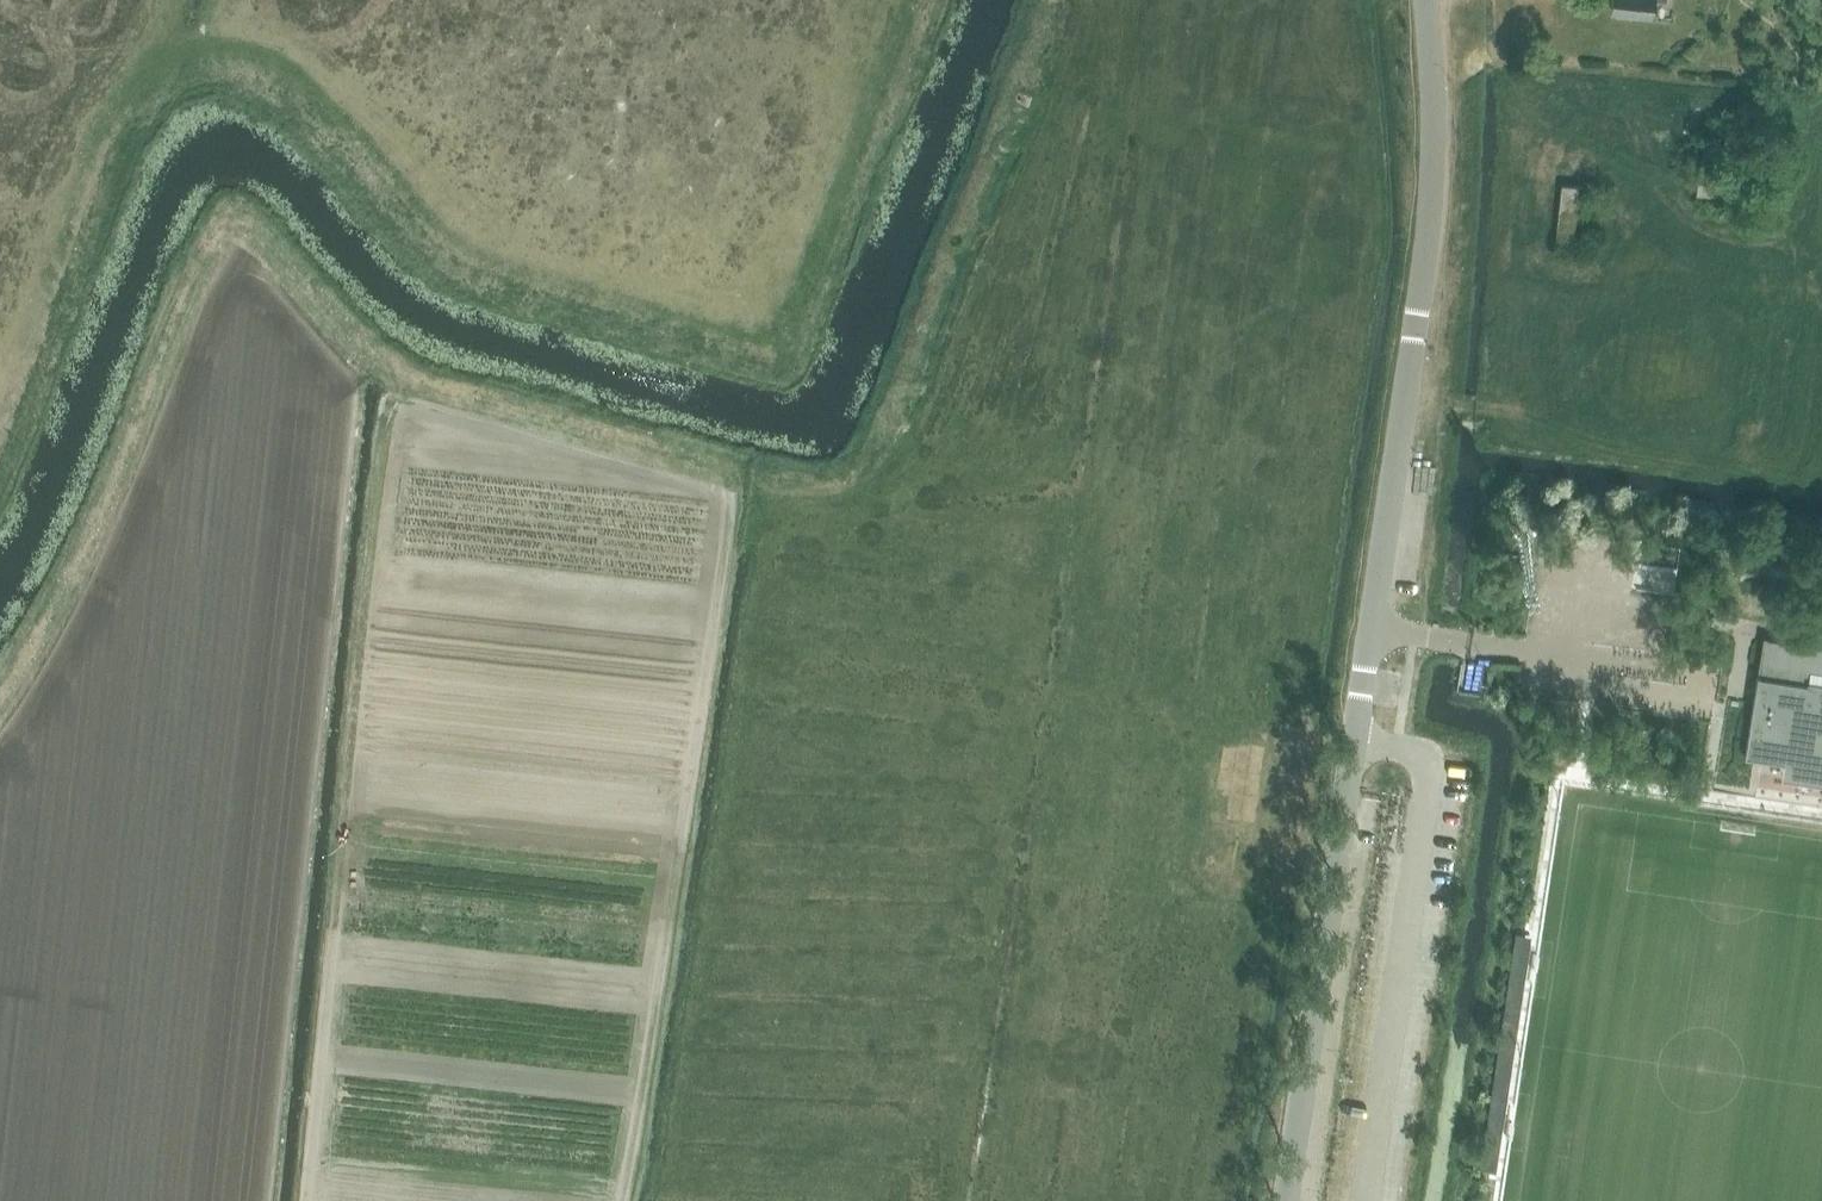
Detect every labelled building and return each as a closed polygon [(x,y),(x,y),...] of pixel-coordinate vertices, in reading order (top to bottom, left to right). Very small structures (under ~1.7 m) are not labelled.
[(1611,10),(1618,11),(1618,14),(1630,16),(1631,12),(1650,14),(1652,0),(1608,0),(1607,10),(1611,10)] [(1821,54),(1821,30),(1811,27),(1808,43),(1818,46),(1817,53),(1821,54)] [(1576,185),(1576,186),(1557,184),(1549,252),(1567,254),(1574,198),(1579,197),(1579,199),(1580,199),(1581,197),(1583,197),(1583,198),(1585,198),(1585,197),(1585,196),(1575,195),(1575,189),(1586,190),(1586,189),(1586,188),(1584,188),(1584,189),(1581,188),(1581,187),(1580,186),(1580,187),(1577,187),(1577,185),(1576,185)] [(1785,761),(1821,767),(1821,646),(1765,637),(1766,636),(1763,636),(1745,756),(1785,762),(1785,761)]
